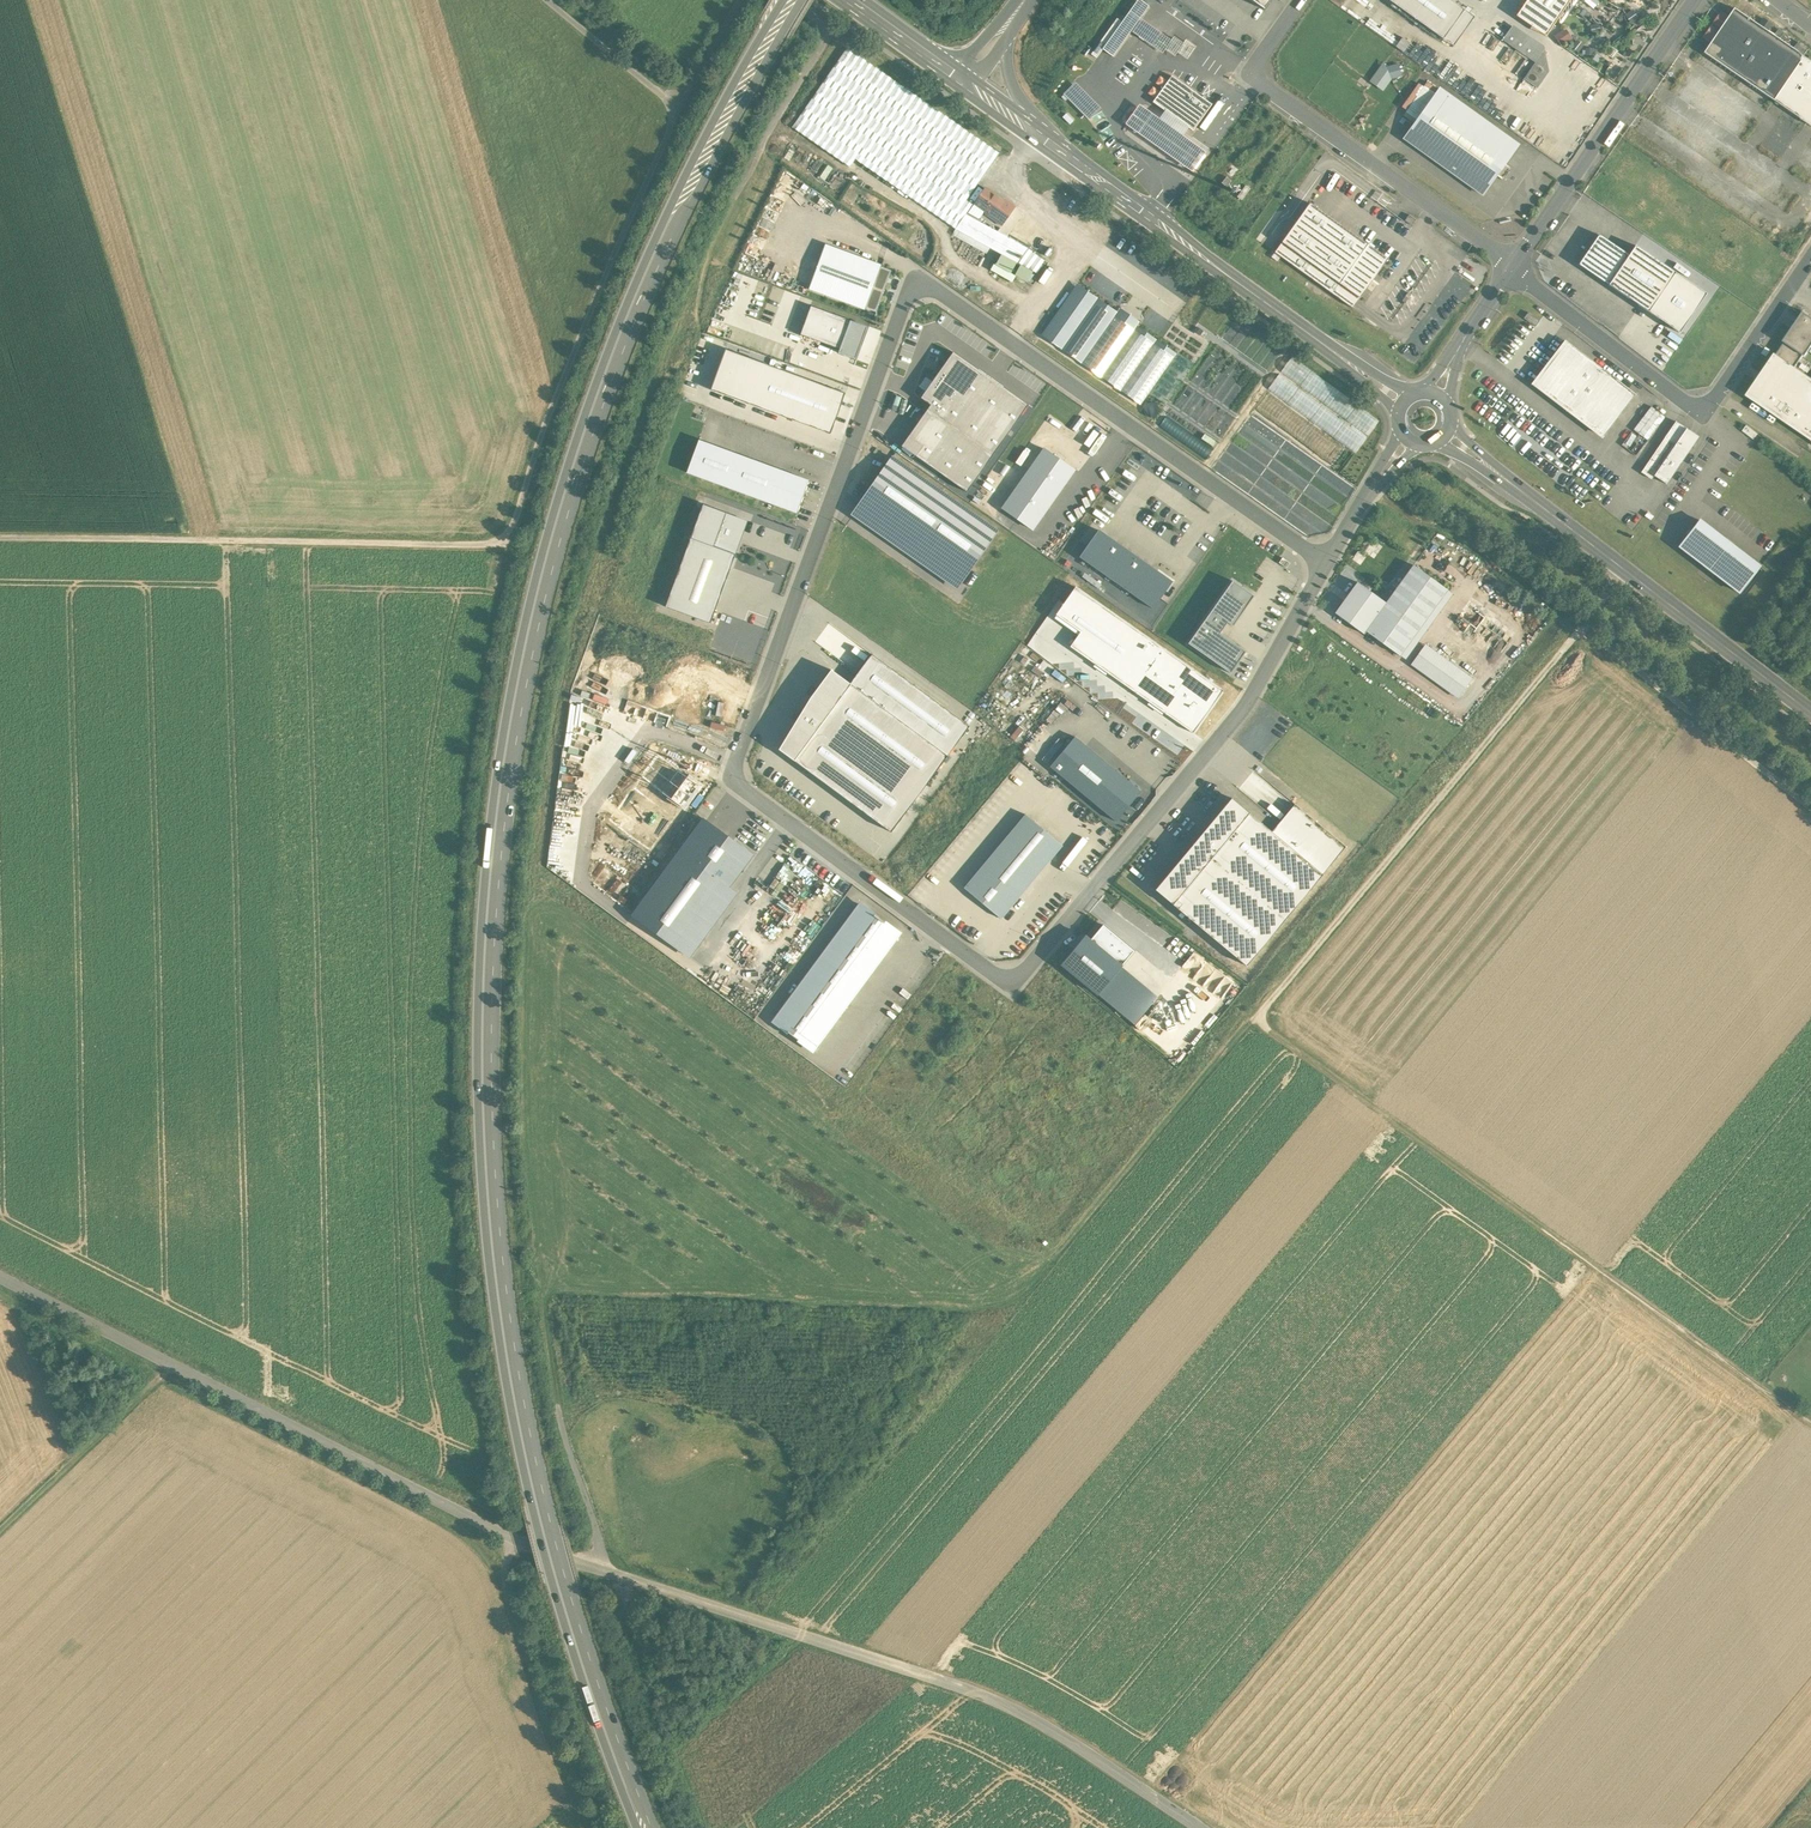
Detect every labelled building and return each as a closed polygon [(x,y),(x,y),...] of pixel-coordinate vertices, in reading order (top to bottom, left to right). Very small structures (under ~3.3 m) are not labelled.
[(1265,11),(1272,0),(1250,0),(1265,11)] [(1449,0),(1387,0),(1450,44),(1471,15),(1449,0)] [(1525,7),(1555,27),(1572,0),(1529,0),(1525,7)] [(1143,5),(1138,1),(1122,23),(1103,49),(1108,53),(1113,57),(1132,32),(1141,19),(1148,8),(1143,5)] [(1747,7),(1742,14),(1750,19),(1755,12),(1747,7)] [(1742,14),(1734,8),(1727,18),(1720,14),(1705,37),(1711,41),(1703,53),(1774,100),(1804,56),(1793,48),(1780,40),(1784,33),(1778,29),(1774,36),(1750,19),(1742,14)] [(1141,19),(1132,32),(1162,53),(1165,49),(1171,40),(1141,19)] [(1103,49),(1122,23),(1117,20),(1092,54),(1096,58),(1103,49)] [(1513,25),(1502,40),(1535,63),(1524,79),(1537,88),(1549,71),(1543,46),(1513,25)] [(1171,40),(1165,49),(1174,55),(1177,52),(1183,43),(1174,37),(1171,40)] [(1183,43),(1177,52),(1187,59),(1196,47),(1185,40),(1183,43)] [(1797,43),(1793,48),(1804,56),(1808,50),(1797,43)] [(998,153),(847,48),(792,127),(849,167),(855,159),(955,228),(965,214),(972,205),(966,201),(998,153)] [(1774,100),(1797,117),(1794,123),(1799,126),(1803,120),(1810,126),(1810,61),(1808,59),(1804,56),(1774,100)] [(1390,79),(1387,68),(1384,61),(1369,82),(1382,92),(1390,80),(1390,79)] [(1401,76),(1398,65),(1387,68),(1390,79),(1401,76)] [(1211,105),(1172,76),(1152,103),(1164,111),(1187,128),(1192,131),(1211,105)] [(1074,83),(1063,94),(1088,120),(1100,108),(1074,83)] [(1518,145),(1439,89),(1404,138),(1482,194),(1496,175),(1502,180),(1510,168),(1504,164),(1518,145)] [(1159,119),(1139,105),(1137,108),(1126,123),(1135,130),(1149,141),(1163,151),(1178,161),(1190,170),(1191,171),(1205,152),(1204,151),(1182,135),(1187,128),(1164,111),(1159,119)] [(1245,185),(1237,197),(1241,200),(1250,189),(1245,185)] [(1004,202),(985,189),(975,203),(984,210),(991,215),(990,217),(1002,225),(1015,207),(1005,200),(1004,202)] [(1362,241),(1310,203),(1282,242),(1360,298),(1388,259),(1362,241)] [(1035,272),(1044,260),(1029,248),(965,214),(955,228),(1001,255),(1016,263),(1021,265),(1032,271),(1035,272)] [(1416,220),(1409,215),(1405,221),(1412,226),(1416,220)] [(1599,235),(1590,247),(1587,245),(1584,250),(1587,252),(1578,264),(1608,285),(1609,285),(1629,255),(1599,235)] [(1360,298),(1282,242),(1277,248),(1274,252),(1352,308),(1356,304),(1360,298)] [(882,263),(826,243),(810,288),(865,308),(866,306),(881,265),(882,263)] [(1702,291),(1635,246),(1629,255),(1609,285),(1676,331),(1702,291)] [(1016,263),(1001,255),(996,265),(1011,273),(1016,263)] [(894,270),(881,265),(866,306),(879,311),(894,270)] [(1032,271),(1021,265),(1016,275),(1027,280),(1032,271)] [(1041,337),(1140,407),(1176,356),(1136,328),(1140,324),(1119,309),(1116,314),(1077,286),(1041,337)] [(801,335),(840,349),(850,321),(812,306),(801,335)] [(1539,321),(1528,312),(1524,318),(1535,327),(1539,321)] [(1785,343),(1776,355),(1774,354),(1746,395),(1810,439),(1810,379),(1794,368),(1802,356),(1804,357),(1810,347),(1810,318),(1803,313),(1783,342),(1785,343)] [(838,354),(855,360),(867,327),(850,321),(840,349),(838,354)] [(1635,394),(1567,342),(1535,384),(1603,436),(1635,394)] [(844,394),(721,349),(707,387),(829,433),(844,394)] [(902,447),(967,492),(1027,404),(952,352),(921,396),(932,403),(902,447)] [(1292,358),(1280,374),(1368,439),(1378,422),(1292,358)] [(1368,439),(1280,374),(1268,391),(1356,455),(1368,439)] [(1665,418),(1651,406),(1621,445),(1635,455),(1665,418)] [(1675,422),(1641,473),(1651,480),(1654,476),(1684,428),(1675,422)] [(1757,434),(1746,425),(1742,431),(1753,440),(1757,434)] [(1684,428),(1654,476),(1666,484),(1673,473),(1680,463),(1697,437),(1684,428)] [(809,480),(698,440),(686,473),(797,513),(809,480)] [(1034,461),(1042,446),(1031,440),(1023,455),(1034,461)] [(1074,470),(1044,449),(1002,509),(1031,529),(1074,470)] [(998,531),(892,456),(851,513),(957,589),(998,531)] [(725,513),(701,505),(690,538),(713,546),(725,513)] [(748,521),(725,513),(713,546),(736,554),(748,521)] [(1710,529),(1699,520),(1679,546),(1690,555),(1692,552),(1706,563),(1704,565),(1714,573),(1716,571),(1730,581),(1728,584),(1739,593),(1759,566),(1748,558),(1746,560),(1731,549),(1733,546),(1725,541),(1723,543),(1708,531),(1710,529)] [(1171,582),(1098,530),(1079,558),(1152,609),(1171,582)] [(711,623),(736,554),(713,546),(690,538),(665,607),(711,623)] [(1387,603),(1367,630),(1407,659),(1455,593),(1414,564),(1387,603)] [(1254,596),(1232,581),(1189,644),(1231,673),(1246,651),(1221,634),(1228,623),(1233,627),(1254,596)] [(1387,603),(1358,582),(1336,613),(1364,633),(1367,630),(1387,603)] [(1192,733),(1223,690),(1076,586),(1055,615),(1080,633),(1070,646),(1192,733)] [(1475,678),(1428,643),(1414,663),(1460,698),(1475,678)] [(804,708),(779,749),(891,832),(969,727),(872,655),(850,684),(831,670),(804,708)] [(1140,790),(1074,737),(1049,767),(1116,821),(1140,790)] [(600,814),(652,851),(700,785),(648,748),(600,814)] [(1273,833),(1233,799),(1156,890),(1247,966),(1324,875),(1273,833)] [(1297,804),(1273,833),(1324,875),(1348,846),(1297,804)] [(1062,846),(1024,814),(963,887),(1001,919),(1062,846)] [(752,855),(703,819),(633,916),(689,957),(736,893),(728,887),(752,855)] [(904,934),(860,902),(771,1022),(815,1054),(904,934)] [(1134,951),(1103,925),(1090,940),(1121,966),(1134,951)] [(1085,936),(1061,963),(1134,1024),(1157,996),(1121,966),(1090,940),(1085,936)] [(1194,952),(1186,962),(1199,971),(1207,961),(1194,952)]
